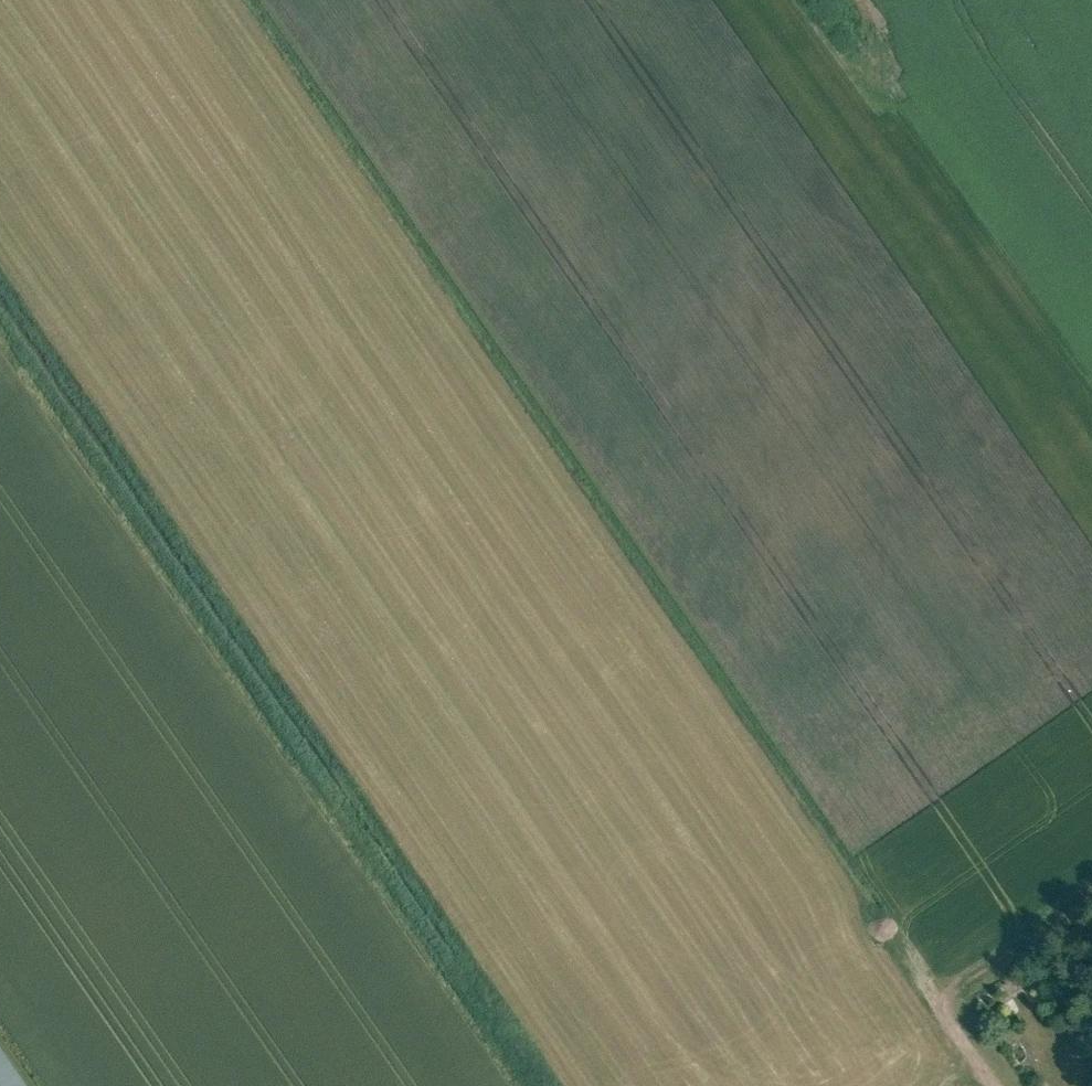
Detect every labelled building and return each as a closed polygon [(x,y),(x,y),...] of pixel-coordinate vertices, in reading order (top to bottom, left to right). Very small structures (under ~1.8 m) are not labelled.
[(0,1052),(0,1085),(24,1085),(0,1052)]
